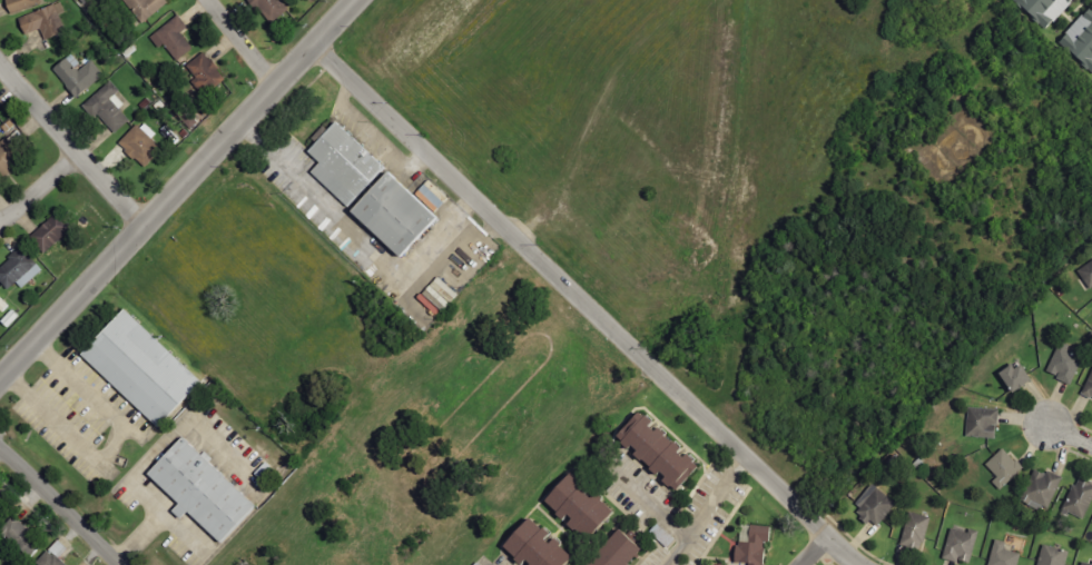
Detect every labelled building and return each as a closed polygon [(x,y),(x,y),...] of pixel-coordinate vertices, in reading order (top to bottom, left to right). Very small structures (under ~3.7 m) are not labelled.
[(43,4),(41,0),(11,0),(15,13),(43,4)] [(170,0),(126,0),(146,24),(172,2),(170,0)] [(284,0),(252,0),(275,25),(293,9),(284,0)] [(1045,24),(1068,0),(1019,0),(1045,24)] [(49,41),(69,32),(62,15),(68,13),(63,2),(23,19),(29,35),(44,29),(49,41)] [(1059,41),(1091,70),(1091,10),(1090,8),(1059,41)] [(191,28),(180,15),(153,38),(162,49),(166,45),(180,61),(195,48),(184,34),(191,28)] [(230,77),(207,52),(188,69),(211,94),(230,77)] [(81,98),(107,75),(94,61),(84,69),(72,56),(56,70),(81,98)] [(116,135),(132,120),(122,109),(129,102),(111,82),(87,104),(116,135)] [(158,135),(146,121),(122,143),(146,168),(165,150),(154,138),(158,135)] [(391,168),(341,123),(333,132),(327,126),(317,138),(322,143),(314,153),(325,163),(316,174),(354,208),(391,168)] [(11,138),(21,149),(30,141),(20,130),(11,138)] [(20,165),(14,160),(23,152),(9,136),(0,144),(0,183),(20,165)] [(447,218),(396,172),(359,212),(409,258),(447,218)] [(80,222),(66,208),(34,238),(48,253),(80,222)] [(12,291),(20,283),(25,289),(46,270),(25,247),(0,270),(0,278),(12,291)] [(1088,288),(1091,286),(1091,261),(1078,270),(1088,288)] [(87,356),(163,428),(207,383),(131,310),(87,356)] [(1071,385),(1082,359),(1067,352),(1068,348),(1060,344),(1047,375),(1071,385)] [(1030,382),(1020,361),(997,372),(1007,392),(1030,382)] [(1082,394),(1091,399),(1091,368),(1082,394)] [(997,409),(966,408),(965,437),(996,439),(997,409)] [(674,490),(695,464),(679,451),(680,449),(650,425),(651,423),(634,410),(612,437),(625,447),(623,449),(674,490)] [(261,509),(191,438),(154,475),(185,506),(179,513),(186,520),(193,512),(225,544),(261,509)] [(992,481),(999,490),(1022,469),(1003,448),(985,464),(997,477),(992,481)] [(541,502),(563,518),(561,522),(586,540),(609,507),(587,492),(589,489),(563,470),(541,502)] [(1021,501),(1047,513),(1063,478),(1047,470),(1045,474),(1035,470),(1021,501)] [(1084,518),(1091,499),(1091,484),(1077,478),(1063,509),(1084,518)] [(860,515),(877,528),(897,502),(871,484),(856,504),(864,510),(860,515)] [(931,518),(910,512),(899,545),(920,552),(931,518)] [(2,530),(30,560),(46,545),(17,515),(2,530)] [(567,551),(546,537),(549,533),(522,515),(500,548),(525,564),(558,564),(567,551)] [(763,541),(767,542),(768,527),(738,524),(734,564),(761,564),(763,541)] [(950,528),(942,557),(968,564),(969,564),(979,532),(967,528),(966,533),(950,528)] [(638,550),(616,529),(587,560),(588,561),(584,564),(624,564),(638,550)] [(1004,549),(1006,542),(995,539),(987,564),(1017,564),(1021,554),(1004,549)] [(61,559),(70,550),(59,541),(38,563),(40,564),(68,564),(61,559)] [(1068,550),(1042,544),(1037,564),(1065,564),(1068,550)]
